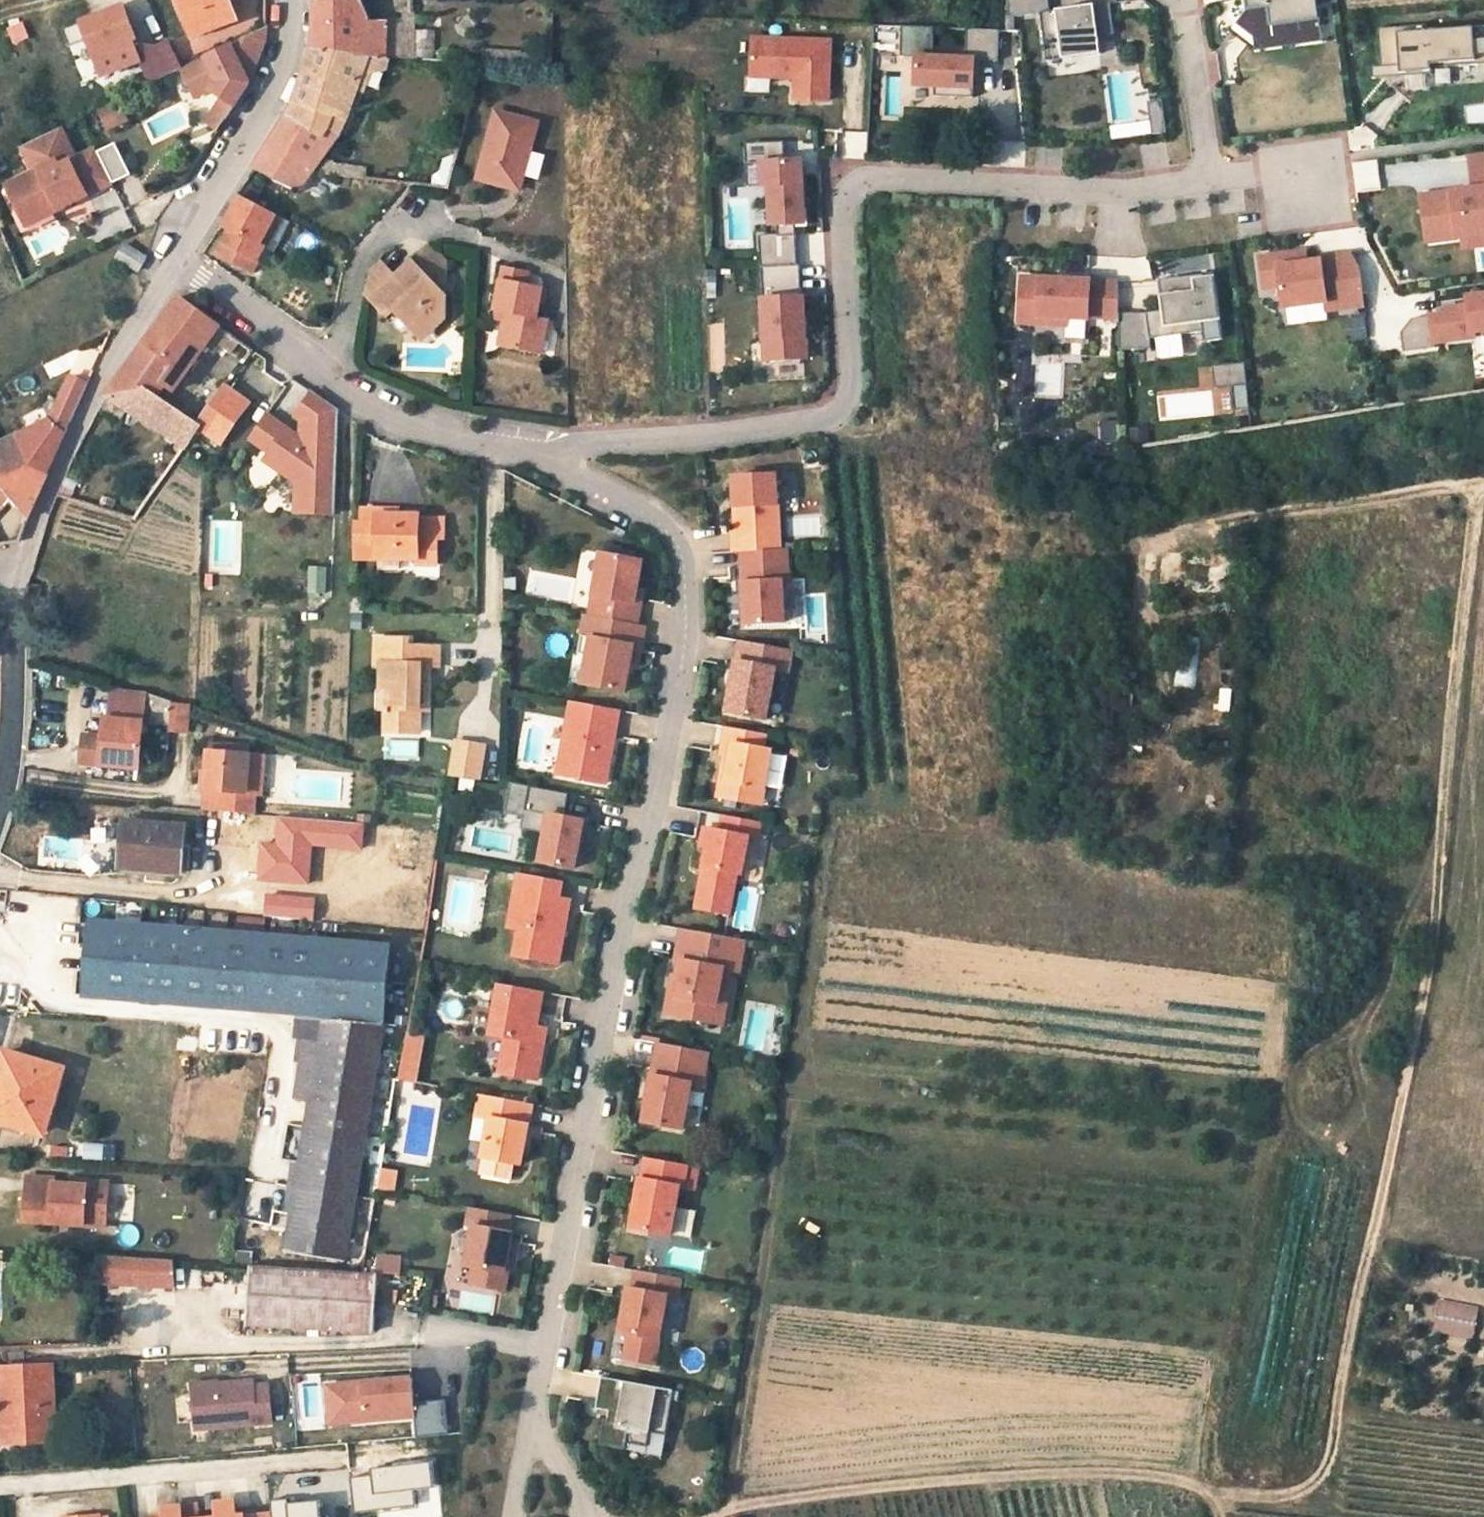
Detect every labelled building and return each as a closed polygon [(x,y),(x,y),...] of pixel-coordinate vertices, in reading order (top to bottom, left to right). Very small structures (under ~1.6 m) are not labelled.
[(229,0),(180,0),(191,28),(212,20),(214,26),(235,18),(229,0)] [(358,23),(359,0),(318,0),(315,50),(352,54),(358,58),(389,59),(408,58),(409,17),(399,16),(399,25),(358,23)] [(1050,11),(1049,0),(1006,0),(1006,18),(1040,13),(1040,12),(1050,11)] [(1249,9),(1237,24),(1254,38),(1273,36),(1274,42),(1302,38),(1301,30),(1321,27),(1318,4),(1327,2),(1327,0),(1248,0),(1249,9)] [(1050,11),(1040,12),(1040,13),(1045,51),(1062,49),(1063,59),(1101,54),(1099,36),(1114,34),(1110,2),(1067,8),(1068,13),(1058,15),(1057,10),(1050,11)] [(89,40),(103,76),(140,62),(138,56),(132,41),(137,39),(124,7),(63,30),(70,47),(89,40)] [(212,20),(191,28),(193,33),(214,26),(212,20)] [(28,37),(22,24),(10,30),(16,42),(28,37)] [(1382,35),(1385,68),(1483,60),(1483,27),(1382,35)] [(250,89),(264,28),(206,56),(182,68),(197,99),(208,93),(220,102),(202,126),(215,136),(250,89)] [(433,28),(414,28),(415,60),(435,59),(433,28)] [(966,58),(916,55),(914,89),(980,94),(983,60),(998,61),(999,31),(968,29),(966,58)] [(875,63),(892,65),(895,37),(878,35),(875,63)] [(182,68),(169,41),(138,56),(140,62),(151,84),(182,68)] [(1062,49),(1045,51),(1047,61),(1063,59),(1062,49)] [(324,139),(330,129),(339,135),(357,91),(366,95),(373,74),(388,72),(392,60),(389,59),(358,58),(352,54),(315,50),(289,115),(324,139)] [(835,115),(837,55),(750,52),(749,89),(802,91),(801,114),(835,115)] [(535,56),(534,67),(549,68),(549,56),(535,56)] [(1152,135),(1165,134),(1162,100),(1149,101),(1152,135)] [(118,114),(123,111),(119,103),(114,105),(118,114)] [(182,103),(142,119),(151,143),(191,127),(182,103)] [(1466,104),(1466,122),(1483,122),(1483,103),(1466,104)] [(114,105),(101,111),(109,128),(127,121),(123,111),(118,114),(114,105)] [(530,152),(538,123),(496,112),(478,179),(520,190),(523,176),(530,152)] [(339,135),(330,129),(324,139),(289,115),(254,169),(299,190),(325,155),(339,135)] [(1111,140),(1151,135),(1149,121),(1109,126),(1111,140)] [(71,204),(113,183),(98,152),(97,149),(77,158),(61,127),(22,146),(34,172),(15,181),(10,194),(19,211),(33,215),(68,198),(71,204)] [(839,133),(841,158),(868,157),(866,132),(839,133)] [(98,152),(113,183),(130,174),(115,143),(98,152)] [(530,152),(523,176),(538,179),(544,156),(530,152)] [(449,189),(458,154),(444,159),(441,171),(434,177),(432,187),(449,189)] [(811,162),(764,164),(767,226),(814,224),(811,162)] [(1359,185),(1377,185),(1377,162),(1358,162),(1359,185)] [(342,176),(345,167),(323,165),(319,174),(342,176)] [(1470,167),(1475,199),(1452,203),(1453,207),(1441,209),(1441,204),(1422,207),(1425,232),(1442,229),(1445,249),(1463,246),(1478,244),(1479,255),(1483,254),(1483,165),(1470,167)] [(364,170),(345,167),(342,176),(363,179),(364,170)] [(6,185),(10,194),(15,181),(6,185)] [(276,214),(242,196),(225,227),(231,230),(224,243),(242,253),(237,263),(252,271),(265,248),(260,245),(276,214)] [(33,215),(19,211),(26,226),(71,204),(68,198),(33,215)] [(260,245),(265,248),(272,252),(289,221),(276,214),(260,245)] [(1428,251),(1445,249),(1442,229),(1425,232),(1428,251)] [(242,253),(224,243),(219,253),(237,263),(242,253)] [(1464,257),(1479,255),(1478,244),(1463,246),(1464,257)] [(445,318),(446,263),(430,246),(421,253),(406,268),(406,279),(398,278),(384,264),(373,273),(368,293),(388,315),(396,309),(426,337),(445,318)] [(1327,311),(1365,306),(1359,267),(1352,254),(1320,258),(1320,261),(1293,264),(1291,253),(1260,257),(1264,289),(1281,286),(1284,308),(1325,302),(1327,311)] [(142,281),(150,268),(130,256),(122,269),(142,281)] [(802,263),(762,266),(768,361),(808,359),(802,263)] [(526,285),(528,272),(504,267),(496,311),(506,313),(500,346),(541,354),(548,319),(537,317),(543,288),(526,285)] [(1217,304),(1213,273),(1159,280),(1164,310),(1148,312),(1119,313),(1119,318),(1119,350),(1151,349),(1151,338),(1204,331),(1203,322),(1201,306),(1217,304)] [(1100,281),(1022,277),(1019,323),(1066,325),(1066,318),(1088,319),(1088,316),(1119,318),(1119,313),(1118,282),(1100,281)] [(1468,292),(1470,303),(1430,309),(1435,345),(1476,339),(1475,332),(1483,330),(1483,290),(1468,292)] [(1201,306),(1203,322),(1219,319),(1217,304),(1201,306)] [(167,367),(193,385),(215,354),(218,356),(222,351),(238,362),(243,355),(187,312),(184,310),(146,360),(163,372),(167,367)] [(1351,341),(1366,340),(1364,316),(1348,318),(1351,341)] [(223,455),(250,415),(229,401),(230,401),(203,438),(162,411),(171,397),(181,404),(193,385),(167,367),(163,372),(146,360),(122,393),(102,421),(118,431),(128,419),(190,460),(203,442),(223,455)] [(59,446),(64,436),(88,384),(73,376),(50,419),(16,437),(30,464),(45,480),(59,446)] [(298,426),(313,437),(331,412),(315,401),(298,426)] [(308,451),(266,422),(250,446),(270,460),(266,465),(295,485),(294,517),(330,518),(334,416),(334,413),(331,412),(313,437),(314,443),(308,451)] [(1148,428),(1128,428),(1129,444),(1148,443),(1148,428)] [(30,464),(16,437),(0,444),(0,481),(1,483),(12,498),(18,506),(29,518),(45,480),(30,464)] [(774,556),(769,482),(725,485),(727,508),(730,508),(730,516),(728,516),(730,541),(726,541),(727,559),(736,558),(774,556)] [(0,483),(0,507),(2,510),(12,498),(1,483),(0,483)] [(349,528),(348,560),(406,559),(406,569),(430,570),(431,544),(413,544),(413,524),(372,523),(372,529),(349,528)] [(774,556),(736,558),(740,631),(778,629),(776,588),(782,588),(780,556),(774,556)] [(578,625),(625,633),(629,613),(622,612),(630,569),(589,562),(578,625)] [(306,566),(306,594),(326,594),(326,566),(306,566)] [(30,584),(28,596),(42,598),(43,586),(30,584)] [(578,625),(574,624),(567,663),(577,664),(572,693),(614,700),(616,686),(612,685),(613,677),(618,678),(626,679),(632,643),(624,641),(625,633),(578,625)] [(387,708),(386,731),(413,731),(413,708),(420,708),(420,683),(431,684),(431,665),(439,665),(439,647),(408,646),(408,639),(377,638),(376,664),(382,664),(382,692),(391,695),(390,708),(387,708)] [(794,660),(730,648),(717,719),(770,728),(778,679),(790,681),(794,660)] [(431,684),(420,683),(420,708),(430,709),(431,684)] [(112,690),(110,719),(144,723),(147,693),(112,690)] [(391,695),(382,692),(382,708),(387,708),(390,708),(391,695)] [(147,693),(144,723),(170,726),(170,731),(188,732),(190,705),(172,703),(172,701),(149,693),(147,693)] [(608,718),(560,711),(549,784),(597,792),(604,744),(601,744),(603,733),(606,734),(608,718)] [(140,769),(144,723),(110,719),(107,719),(105,738),(85,736),(83,764),(140,769)] [(753,757),(756,742),(717,735),(713,762),(716,762),(722,763),(717,789),(712,788),(709,804),(742,810),(745,795),(755,796),(762,759),(753,757)] [(456,741),(451,776),(480,780),(485,746),(456,741)] [(210,743),(209,752),(235,754),(236,745),(210,743)] [(254,814),(255,792),(247,792),(250,754),(250,746),(236,745),(235,754),(209,752),(208,771),(202,771),(200,789),(206,790),(205,810),(254,814)] [(250,754),(247,792),(255,792),(263,793),(265,756),(250,754)] [(716,762),(712,788),(717,789),(722,763),(716,762)] [(540,861),(575,868),(584,821),(564,817),(569,793),(511,782),(505,813),(523,817),(521,828),(546,833),(540,861)] [(745,795),(742,810),(753,812),(755,796),(745,795)] [(127,821),(123,868),(178,874),(183,826),(127,821)] [(751,828),(713,822),(711,837),(700,835),(698,853),(694,873),(732,879),(738,843),(748,844),(751,828)] [(698,853),(700,835),(694,834),(692,852),(698,853)] [(562,880),(519,873),(515,891),(526,892),(520,930),(516,956),(559,963),(565,929),(561,929),(563,920),(566,920),(570,900),(559,898),(562,880)] [(509,928),(520,930),(526,892),(515,891),(509,928)] [(345,907),(313,904),(312,922),(344,925),(345,907)] [(390,947),(88,922),(83,995),(303,1011),(302,1017),(385,1025),(390,947)] [(731,978),(736,947),(673,936),(667,968),(672,968),(669,984),(671,985),(670,993),(663,992),(658,1022),(706,1029),(710,1001),(719,1003),(724,977),(731,978)] [(542,992),(499,984),(490,1035),(506,1037),(500,1073),(537,1079),(544,1043),(534,1041),(542,992)] [(664,984),(663,992),(670,993),(671,985),(669,984),(664,984)] [(710,1001),(706,1029),(715,1031),(719,1003),(710,1001)] [(346,1263),(385,1025),(302,1017),(297,1017),(295,1036),(305,1038),(295,1098),(310,1100),(300,1163),(300,1165),(314,1168),(306,1213),(292,1210),(291,1214),(285,1253),(346,1263)] [(177,1024),(176,1051),(197,1051),(198,1024),(177,1024)] [(424,1038),(407,1034),(398,1080),(416,1083),(424,1038)] [(44,1132),(63,1069),(5,1052),(0,1070),(0,1119),(44,1132)] [(714,1061),(664,1053),(650,1132),(688,1139),(697,1092),(708,1094),(714,1061)] [(533,1104),(481,1095),(477,1116),(491,1118),(484,1156),(522,1163),(533,1104)] [(306,1213),(314,1168),(300,1165),(300,1163),(293,1162),(285,1213),(291,1214),(292,1210),(306,1213)] [(693,1174),(652,1168),(648,1189),(646,1188),(637,1238),(676,1245),(685,1195),(689,1196),(693,1174)] [(397,1172),(380,1170),(377,1190),(394,1192),(397,1172)] [(55,1179),(28,1177),(25,1221),(86,1225),(86,1218),(107,1219),(109,1183),(88,1182),(87,1186),(71,1185),(55,1184),(55,1179)] [(511,1214),(471,1207),(467,1224),(474,1226),(466,1265),(475,1266),(472,1283),(505,1290),(509,1272),(505,1271),(511,1245),(513,1232),(508,1231),(511,1214)] [(86,1218),(86,1225),(106,1226),(107,1219),(86,1218)] [(174,1288),(174,1260),(98,1254),(99,1283),(174,1288)] [(362,1272),(251,1266),(246,1326),(374,1332),(378,1273),(362,1272)] [(684,1289),(640,1282),(637,1300),(632,1299),(626,1344),(665,1349),(671,1306),(681,1308),(684,1289)] [(5,1412),(7,1444),(54,1441),(50,1364),(2,1367),(5,1412)] [(363,1382),(327,1385),(330,1413),(365,1410),(366,1421),(416,1416),(418,1436),(449,1433),(446,1398),(415,1401),(413,1377),(372,1381),(373,1386),(364,1387),(363,1382)] [(254,1380),(192,1385),(196,1428),(273,1421),(269,1384),(254,1385),(254,1380)] [(678,1408),(679,1397),(601,1384),(595,1416),(613,1419),(611,1428),(604,1426),(599,1451),(625,1456),(626,1449),(647,1452),(650,1438),(666,1441),(672,1407),(678,1408)] [(365,1410),(330,1413),(331,1424),(366,1421),(365,1410)] [(414,1506),(413,1491),(431,1489),(429,1463),(370,1469),(371,1476),(353,1478),(356,1512),(414,1506)] [(316,1502),(286,1504),(286,1500),(271,1502),(272,1513),(272,1516),(318,1516),(316,1502)] [(272,1513),(237,1516),(235,1502),(217,1503),(218,1516),(272,1516),(272,1513)] [(197,1506),(163,1509),(164,1516),(199,1516),(197,1506)]
